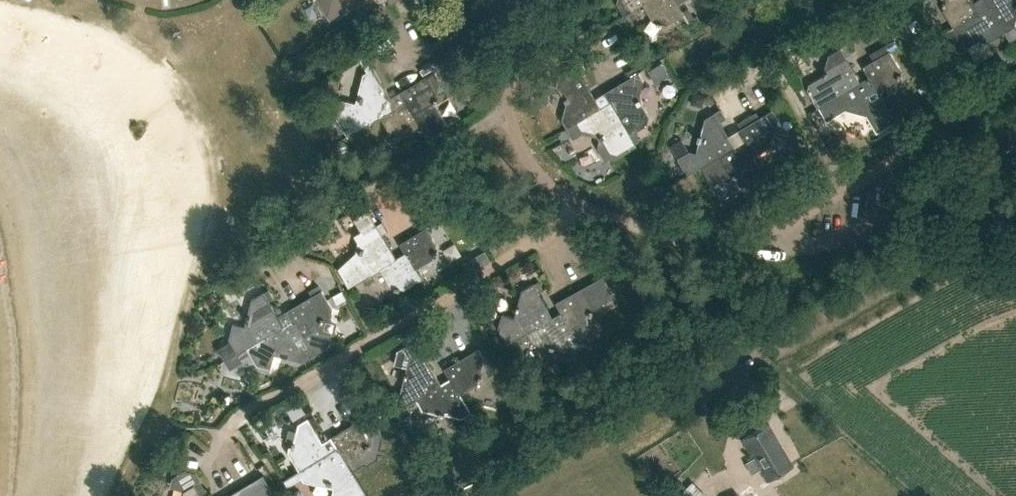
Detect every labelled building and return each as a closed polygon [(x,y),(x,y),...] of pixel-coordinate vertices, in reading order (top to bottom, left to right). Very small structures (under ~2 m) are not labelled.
[(338,22),(373,0),(325,0),(338,22)] [(647,0),(618,0),(618,4),(625,16),(626,15),(636,9),(643,5),(642,3),(647,0)] [(642,3),(643,5),(653,21),(658,22),(657,24),(662,25),(663,23),(667,25),(684,14),(688,22),(690,21),(688,19),(682,9),(678,2),(676,3),(675,0),(647,0),(642,3)] [(980,11),(974,0),(943,0),(938,21),(945,31),(980,11)] [(1005,31),(1014,26),(1015,17),(1015,0),(985,0),(988,5),(1004,32),(1005,31)] [(688,5),(682,9),(688,19),(695,15),(688,5)] [(1004,32),(988,5),(980,11),(945,31),(954,47),(963,49),(976,41),(999,47),(1009,41),(1004,32)] [(636,9),(626,15),(630,22),(640,15),(636,9)] [(878,93),(879,92),(896,82),(897,78),(900,78),(902,73),(899,72),(900,68),(890,51),(898,47),(893,39),(884,45),(888,51),(862,66),(868,76),(878,93)] [(818,107),(844,92),(843,91),(860,81),(846,57),(851,53),(846,45),(829,55),(824,75),(809,84),(808,90),(818,107)] [(348,137),(381,118),(380,117),(397,108),(365,53),(359,57),(364,66),(370,63),(374,71),(367,75),(362,96),(361,96),(359,101),(360,101),(359,108),(345,104),(341,117),(351,134),(347,136),(348,137)] [(567,128),(577,123),(577,121),(600,108),(581,75),(587,72),(582,64),(559,77),(557,85),(567,102),(562,119),(567,128)] [(436,94),(440,81),(435,73),(434,72),(430,65),(421,70),(425,77),(399,92),(406,103),(414,118),(415,118),(432,108),(433,104),(436,104),(437,99),(435,99),(436,94)] [(604,92),(609,103),(628,135),(629,134),(646,125),(648,115),(639,99),(643,81),(638,72),(635,66),(625,71),(629,78),(604,92)] [(878,93),(868,76),(860,81),(843,91),(844,92),(854,108),(859,110),(858,112),(864,114),(865,111),(868,112),(884,103),(888,111),(890,110),(879,92),(878,93)] [(397,108),(380,117),(381,118),(390,135),(394,136),(394,138),(399,140),(400,138),(404,139),(421,129),(425,138),(426,137),(416,119),(415,119),(414,118),(406,103),(397,108)] [(628,135),(609,103),(600,108),(577,121),(577,123),(582,130),(599,135),(608,150),(619,153),(635,144),(629,134),(628,135)] [(719,157),(719,156),(734,146),(720,122),(726,118),(721,109),(705,118),(700,135),(699,135),(697,141),(699,141),(696,152),(689,150),(677,157),(687,175),(719,157)] [(753,156),(754,155),(770,146),(771,142),(772,143),(773,139),(772,139),(777,118),(773,110),(759,117),(756,112),(737,123),(741,128),(738,130),(744,141),(753,156)] [(753,156),(744,141),(734,146),(719,156),(719,157),(728,172),(742,176),(759,166),(763,174),(764,173),(754,155),(753,156)] [(368,212),(357,219),(362,226),(373,220),(368,212)] [(351,287),(380,269),(397,259),(396,258),(381,234),(387,231),(381,221),(357,236),(361,242),(358,252),(340,268),(351,287)] [(415,269),(416,268),(433,258),(436,245),(426,228),(434,224),(433,222),(399,243),(404,253),(415,269)] [(415,269),(404,253),(396,258),(397,259),(380,269),(390,286),(395,287),(394,290),(399,291),(400,288),(403,289),(421,279),(429,291),(430,291),(416,268),(415,269)] [(552,317),(555,322),(570,314),(583,336),(586,334),(593,309),(615,297),(603,276),(555,302),(560,312),(552,317)] [(528,337),(555,322),(552,317),(533,283),(522,289),(517,307),(515,306),(513,311),(515,311),(514,317),(502,314),(498,328),(507,344),(517,338),(520,342),(528,337)] [(292,320),(312,356),(328,346),(332,333),(321,331),(324,317),(330,319),(332,308),(319,285),(309,290),(312,295),(286,310),(292,320)] [(229,339),(238,356),(285,328),(283,325),(269,301),(274,298),(269,289),(251,299),(244,326),(233,323),(229,339)] [(570,314),(555,322),(528,337),(532,343),(549,348),(549,349),(555,350),(556,348),(572,352),(587,344),(583,336),(570,314)] [(312,356),(292,320),(283,325),(285,328),(238,356),(240,359),(250,353),(256,365),(271,368),(275,354),(302,361),(312,356)] [(459,395),(460,394),(478,384),(478,381),(480,381),(482,375),(480,374),(484,358),(478,348),(444,368),(450,379),(459,395)] [(416,399),(442,384),(422,350),(409,357),(405,374),(403,374),(402,379),(403,379),(400,393),(406,404),(395,410),(396,411),(407,405),(416,399)] [(471,412),(460,394),(459,395),(450,379),(442,384),(416,399),(422,411),(445,417),(445,414),(462,418),(471,412)] [(312,462),(329,453),(315,428),(320,425),(315,416),(310,419),(309,419),(300,424),(295,441),(293,441),(292,446),(294,446),(292,450),(302,467),(294,472),(294,473),(303,468),(313,463),(312,462)] [(347,464),(348,463),(365,454),(366,450),(368,450),(369,445),(367,445),(369,440),(359,423),(367,419),(367,418),(332,437),(338,447),(338,448),(347,464)] [(793,466),(768,423),(741,439),(752,459),(747,462),(751,469),(756,465),(766,482),(793,466)] [(313,463),(303,468),(308,477),(326,481),(326,482),(331,484),(331,483),(337,485),(334,495),(353,495),(363,490),(348,463),(347,464),(338,448),(338,447),(329,453),(312,462),(313,463)] [(272,488),(264,475),(228,495),(270,495),(272,488)] [(197,488),(194,484),(184,490),(182,495),(201,495),(197,488)] [(751,486),(736,495),(758,495),(751,486)]
